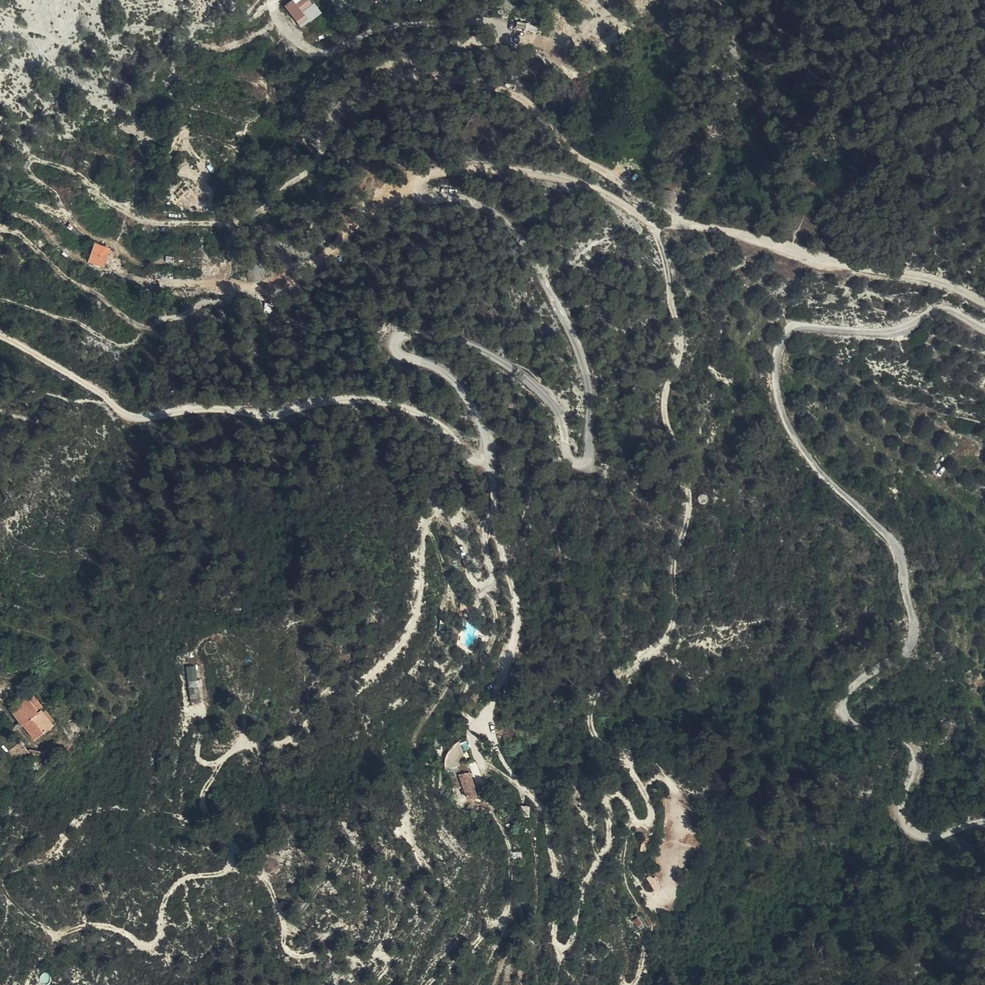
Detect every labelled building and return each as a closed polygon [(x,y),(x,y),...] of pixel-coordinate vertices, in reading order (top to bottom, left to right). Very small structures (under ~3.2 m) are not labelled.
[(286,2),(301,26),(323,12),(315,0),(288,0),(286,2)] [(185,180),(179,190),(193,199),(199,188),(185,180)] [(666,192),(665,193),(664,193),(663,195),(662,196),(662,198),(662,199),(663,201),(664,202),(665,203),(666,204),(668,205),(670,204),(672,204),(673,203),(674,202),(675,201),(676,199),(675,197),(675,196),(675,194),(674,193),(673,192),(672,192),(671,191),(669,191),(668,191),(666,192)] [(95,256),(111,261),(117,244),(102,238),(95,256)] [(702,495),(700,495),(699,496),(699,497),(698,498),(698,499),(699,500),(699,501),(700,503),(702,503),(703,503),(704,503),(705,503),(706,502),(707,500),(707,499),(707,497),(705,496),(704,495),(703,495),(702,495)] [(199,664),(187,665),(190,699),(203,698),(199,664)] [(31,723),(47,709),(34,694),(35,692),(25,680),(7,696),(11,701),(11,700),(31,723)] [(476,695),(480,698),(484,693),(480,689),(476,695)] [(482,700),(480,698),(476,695),(467,705),(474,710),(482,700)] [(950,720),(941,724),(947,739),(956,735),(950,720)] [(447,753),(447,754),(454,753),(459,753),(461,748),(451,743),(448,751),(447,753)] [(454,753),(447,754),(447,757),(448,761),(451,768),(456,766),(459,772),(460,774),(458,775),(467,800),(478,796),(466,763),(459,765),(457,758),(459,753),(454,753)]
